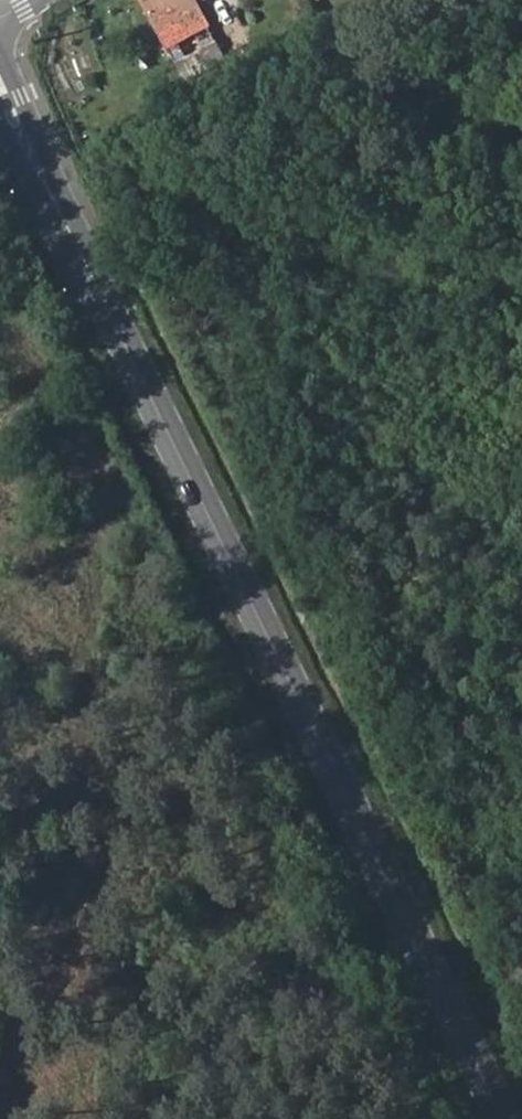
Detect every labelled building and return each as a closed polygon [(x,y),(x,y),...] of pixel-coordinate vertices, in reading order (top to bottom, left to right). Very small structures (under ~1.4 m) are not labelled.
[(194,0),(142,0),(157,28),(198,7),(194,0)] [(318,8),(333,0),(314,0),(318,8)] [(168,48),(176,66),(218,43),(209,26),(168,48)]
